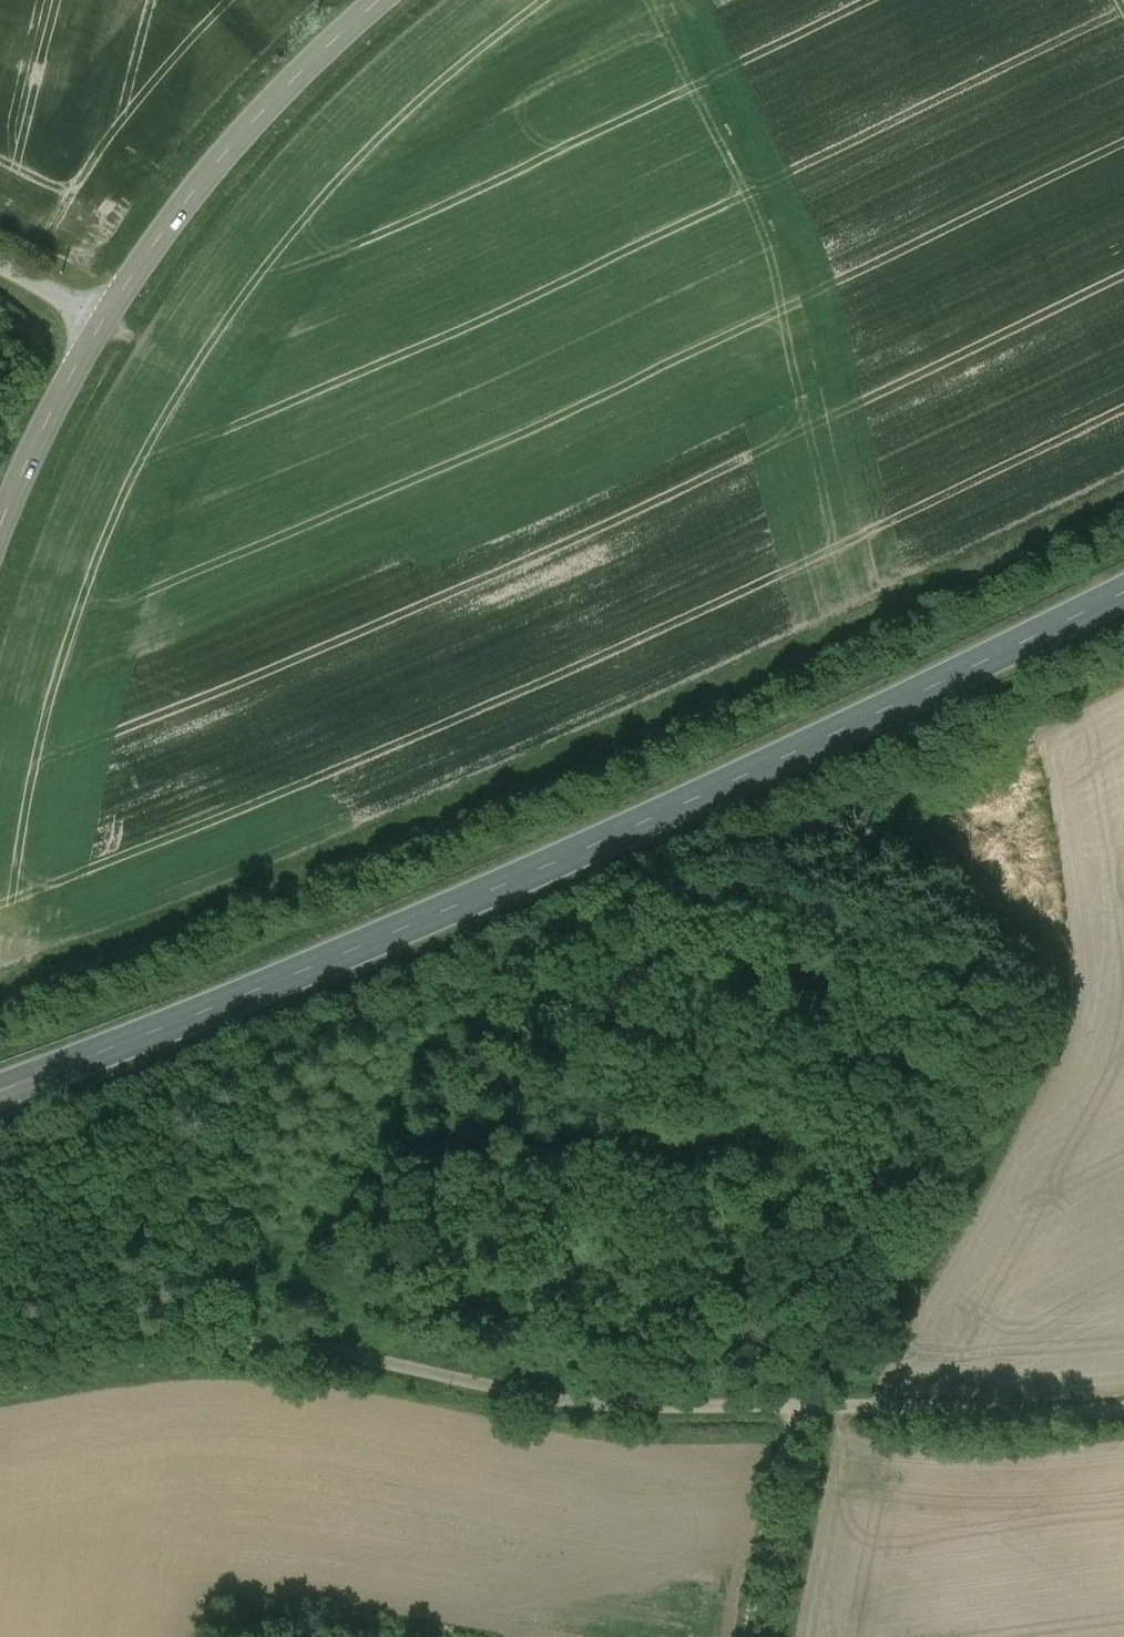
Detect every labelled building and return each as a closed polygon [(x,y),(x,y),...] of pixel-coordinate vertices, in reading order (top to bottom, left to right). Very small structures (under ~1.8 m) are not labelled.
[(35,328),(28,329),(29,342),(37,341),(35,328)]
